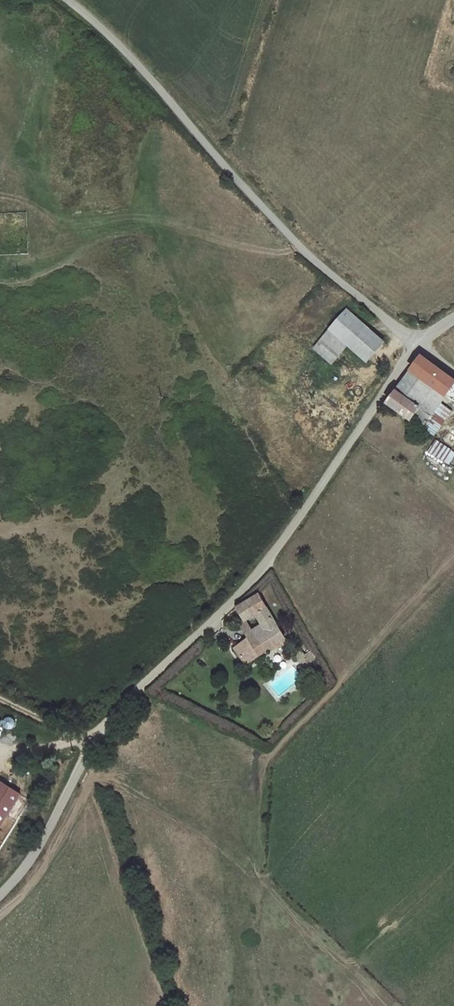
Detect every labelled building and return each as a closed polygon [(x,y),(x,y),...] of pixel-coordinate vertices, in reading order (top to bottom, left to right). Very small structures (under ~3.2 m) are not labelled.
[(347,310),(313,348),(332,365),(348,346),(367,363),(385,343),(347,310)] [(450,390),(453,385),(453,380),(421,356),(411,370),(446,396),(450,390)] [(446,396),(411,370),(396,391),(431,416),(441,403),(446,396)] [(441,403),(431,416),(396,391),(387,403),(423,428),(423,427),(425,424),(437,433),(453,411),(441,403)] [(425,424),(423,427),(435,435),(437,433),(425,424)] [(429,451),(449,464),(453,456),(453,452),(436,440),(429,451)] [(259,594),(237,608),(245,620),(245,621),(256,614),(265,630),(255,637),(250,640),(249,638),(235,649),(246,665),(285,639),(259,594)] [(249,638),(250,640),(255,637),(245,621),(245,620),(239,624),(249,638)] [(305,655),(300,649),(297,656),(299,662),(307,672),(313,667),(312,667),(310,666),(309,665),(308,664),(307,663),(307,662),(307,661),(307,660),(308,658),(305,655)] [(311,650),(305,655),(308,658),(307,660),(307,661),(307,662),(307,663),(308,664),(309,665),(310,666),(312,667),(313,667),(313,666),(316,658),(311,650)] [(21,795),(0,782),(0,828),(21,795)]
